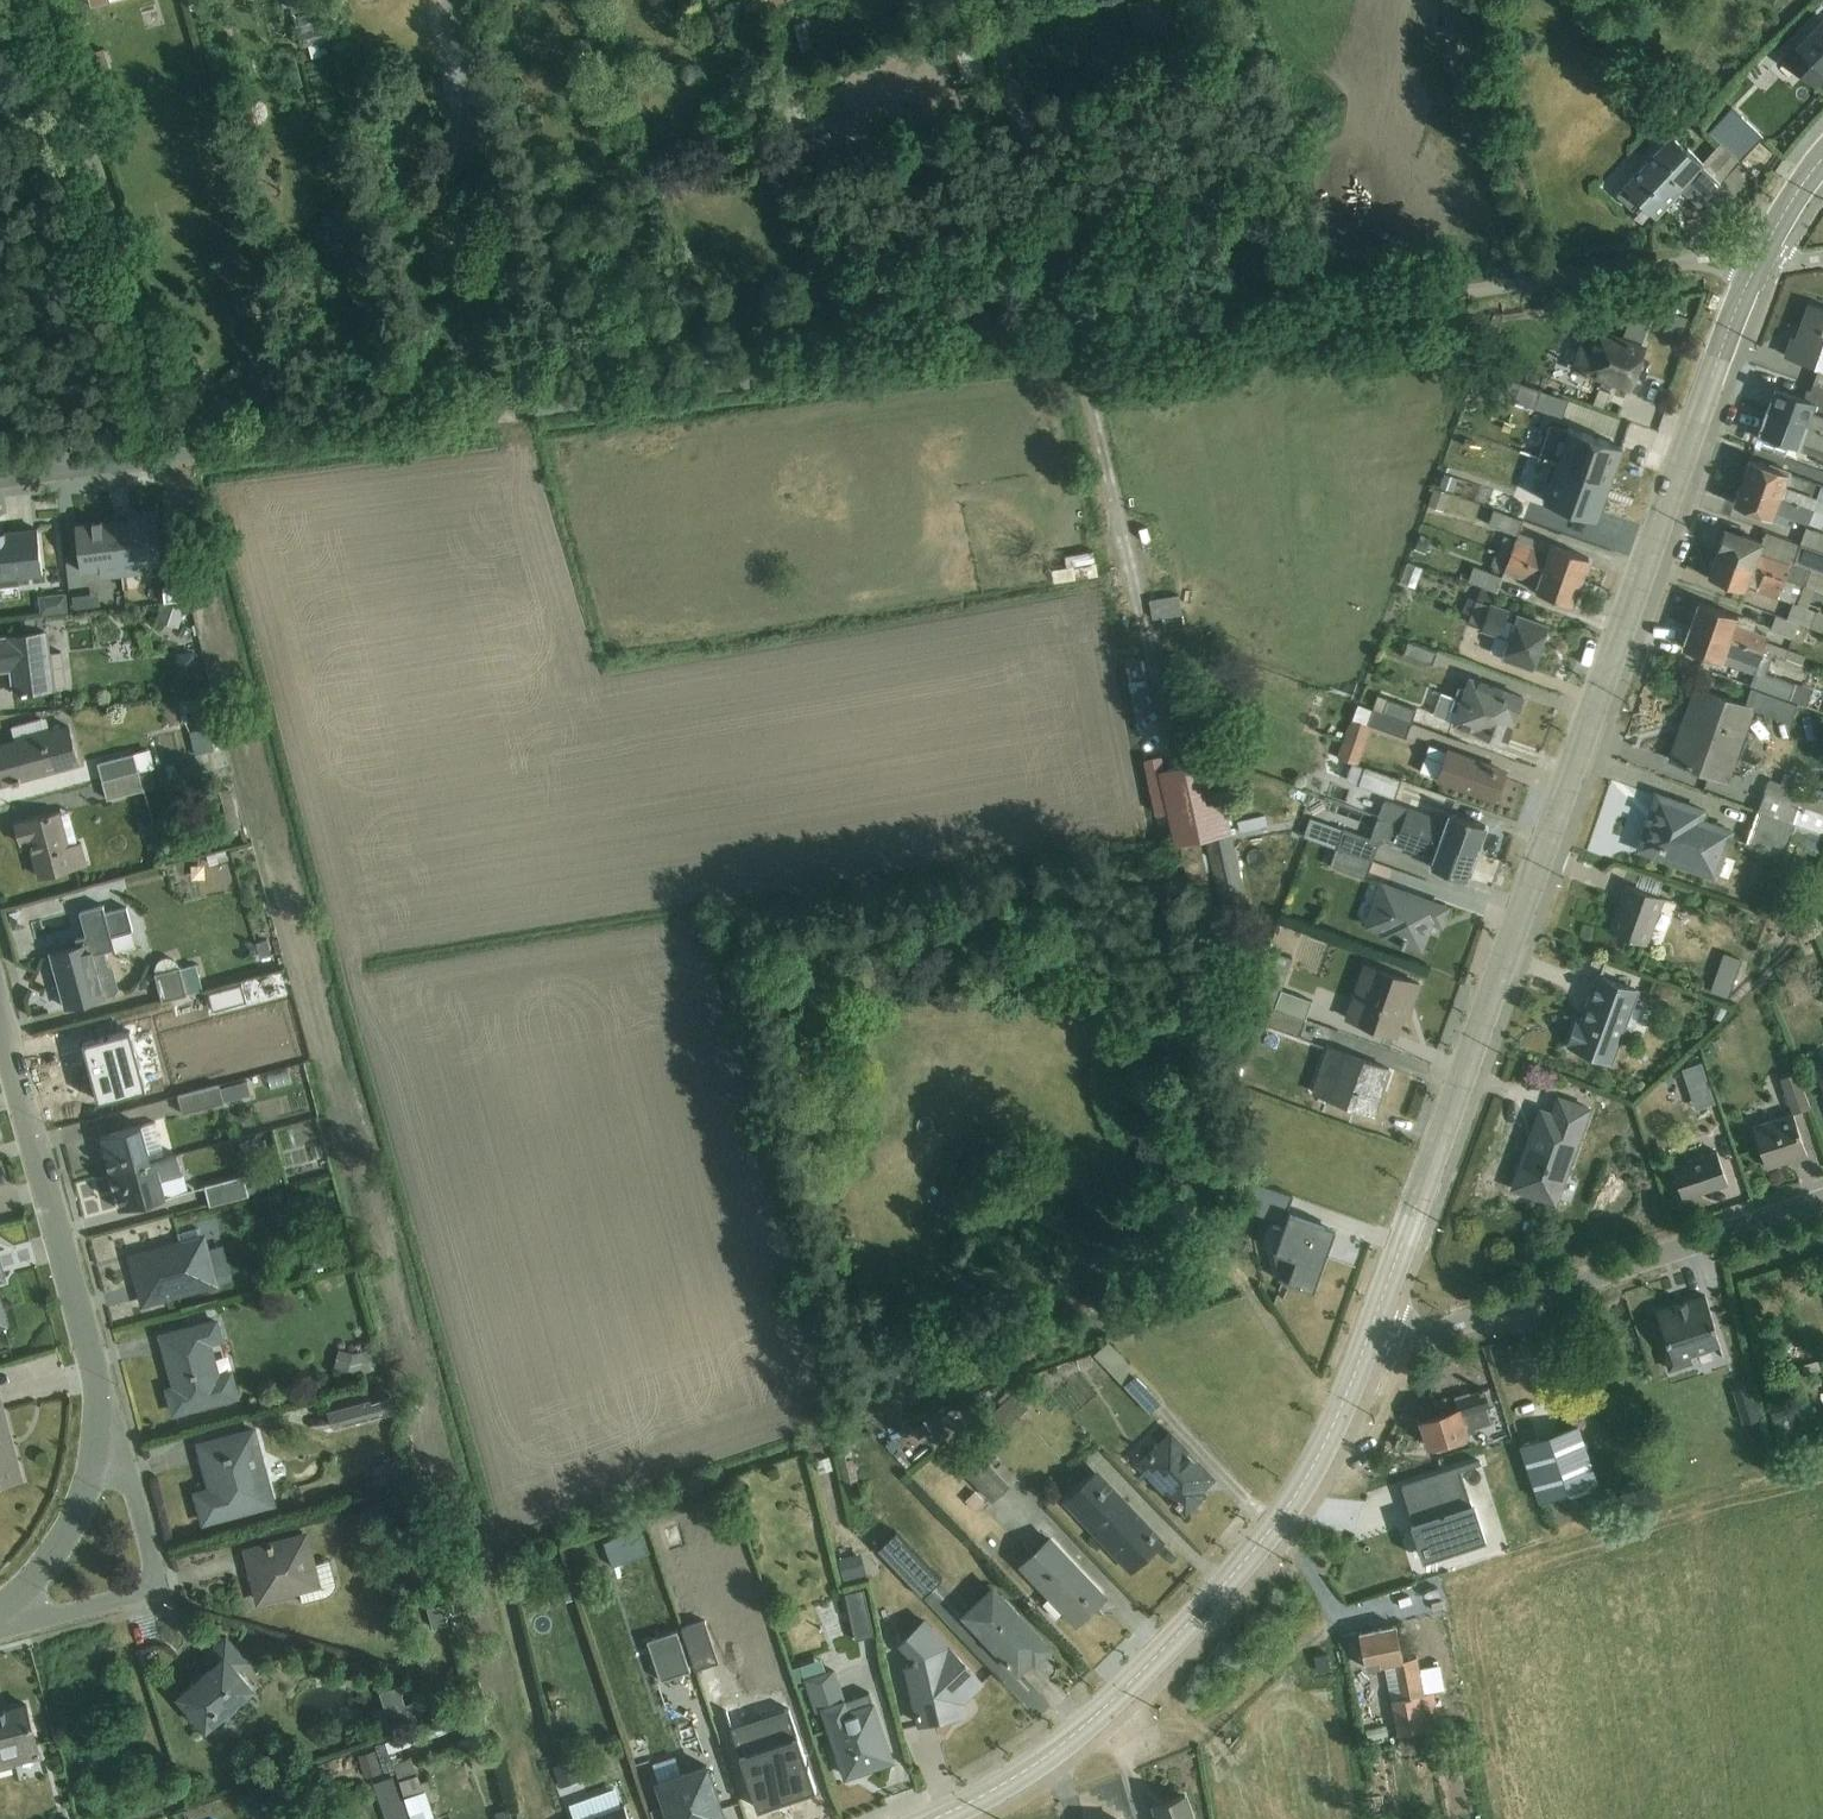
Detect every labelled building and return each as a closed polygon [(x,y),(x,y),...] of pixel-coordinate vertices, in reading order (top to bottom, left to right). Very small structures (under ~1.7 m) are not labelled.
[(77,9),(90,5),(88,0),(75,0),(77,9)] [(279,14),(311,5),(309,0),(276,0),(279,14)] [(1130,4),(1134,23),(1141,21),(1144,35),(1167,30),(1161,0),(1146,0),(1130,4)] [(323,9),(294,17),(303,48),(332,40),(323,9)] [(1783,54),(1814,84),(1822,74),(1822,23),(1818,18),(1783,54)] [(804,21),(794,24),(801,54),(812,51),(804,21)] [(104,51),(90,55),(96,74),(110,70),(104,51)] [(248,101),(242,111),(245,120),(255,124),(264,122),(268,113),(265,103),(256,98),(248,101)] [(1732,107),(1718,122),(1750,151),(1763,136),(1732,107)] [(1700,164),(1703,161),(1673,134),(1616,195),(1632,210),(1639,202),(1654,216),(1676,194),(1673,191),(1678,185),(1699,205),(1720,182),(1700,164)] [(1700,164),(1720,182),(1739,162),(1719,144),(1703,161),(1700,164)] [(257,295),(237,300),(241,316),(261,311),(257,295)] [(1822,389),(1822,309),(1811,304),(1801,331),(1802,331),(1799,340),(1793,338),(1787,356),(1817,366),(1811,385),(1822,389)] [(1633,310),(1624,332),(1643,340),(1652,318),(1633,310)] [(1582,349),(1575,368),(1629,387),(1642,348),(1598,332),(1591,352),(1582,349)] [(1542,391),(1503,378),(1498,395),(1535,408),(1542,391)] [(1822,405),(1822,389),(1811,385),(1806,399),(1822,405)] [(1822,430),(1822,405),(1806,399),(1775,388),(1767,411),(1822,430)] [(1767,411),(1760,432),(1798,446),(1800,439),(1822,447),(1822,430),(1767,411)] [(1550,423),(1537,458),(1553,463),(1609,483),(1622,447),(1568,428),(1567,429),(1550,423)] [(1822,511),(1822,485),(1770,465),(1769,467),(1750,460),(1742,482),(1822,511)] [(1597,518),(1609,483),(1553,463),(1540,499),(1597,518)] [(1742,482),(1734,505),(1753,512),(1752,514),(1785,526),(1789,515),(1822,528),(1822,511),(1742,482)] [(1433,488),(1427,506),(1443,511),(1449,494),(1433,488)] [(1498,552),(1581,581),(1589,559),(1518,533),(1522,520),(1493,509),(1488,525),(1517,535),(1515,540),(1504,536),(1498,552)] [(115,521),(122,575),(144,572),(143,564),(161,562),(155,516),(115,521)] [(122,575),(115,521),(75,526),(81,572),(102,570),(103,578),(122,575)] [(1822,552),(1822,533),(1805,527),(1800,544),(1822,552)] [(19,585),(19,578),(42,576),(38,529),(4,532),(4,537),(0,538),(0,587),(19,585)] [(1822,591),(1822,552),(1800,544),(1765,532),(1762,541),(1742,535),(1741,537),(1724,531),(1716,554),(1822,591)] [(1581,581),(1498,552),(1491,572),(1473,566),(1467,581),(1496,591),(1503,571),(1530,580),(1527,588),(1573,604),(1581,581)] [(1798,622),(1822,631),(1822,630),(1822,613),(1807,608),(1810,600),(1820,603),(1822,595),(1822,591),(1716,554),(1708,577),(1745,591),(1747,587),(1792,602),(1786,619),(1798,622)] [(1437,555),(1432,567),(1454,575),(1459,563),(1437,555)] [(1096,563),(1052,570),(1054,583),(1098,576),(1096,563)] [(1408,563),(1401,583),(1415,589),(1423,569),(1408,563)] [(183,584),(162,587),(164,603),(185,601),(183,584)] [(1477,602),(1490,606),(1495,593),(1481,588),(1477,602)] [(99,592),(72,595),(74,608),(101,605),(99,592)] [(66,594),(39,597),(41,615),(68,612),(66,594)] [(1179,596),(1149,601),(1152,620),(1162,619),(1164,632),(1185,628),(1179,596)] [(1490,606),(1477,602),(1467,598),(1462,611),(1470,614),(1467,623),(1481,627),(1480,630),(1507,638),(1501,657),(1532,668),(1547,626),(1490,606)] [(1691,625),(1773,654),(1802,664),(1805,655),(1765,641),(1769,629),(1793,637),(1798,622),(1786,619),(1775,615),(1771,627),(1699,603),(1691,625)] [(162,604),(157,622),(178,628),(183,609),(162,604)] [(1773,654),(1691,625),(1683,648),(1755,672),(1750,687),(1790,700),(1796,684),(1766,674),(1773,654)] [(0,639),(0,672),(10,671),(13,695),(22,694),(22,696),(55,692),(55,688),(64,687),(60,652),(51,653),(48,633),(0,639)] [(1408,641),(1403,654),(1432,664),(1437,651),(1408,641)] [(1454,698),(1513,721),(1523,697),(1468,677),(1464,688),(1459,686),(1454,698)] [(1289,686),(1283,702),(1298,707),(1303,691),(1289,686)] [(1790,700),(1750,687),(1746,698),(1755,705),(1754,709),(1791,721),(1798,703),(1790,700)] [(1728,780),(1754,709),(1696,688),(1671,760),(1728,780)] [(1513,721),(1454,698),(1440,692),(1433,714),(1506,742),(1513,721)] [(1372,709),(1410,723),(1416,708),(1377,695),(1372,709)] [(205,698),(179,701),(181,714),(206,712),(205,698)] [(1410,723),(1372,709),(1358,704),(1337,757),(1352,763),(1358,764),(1370,725),(1405,737),(1410,723)] [(1807,712),(1800,728),(1813,733),(1819,717),(1807,712)] [(0,746),(0,769),(4,785),(80,765),(69,725),(49,731),(46,719),(11,728),(15,742),(0,746)] [(209,728),(189,732),(195,756),(213,751),(209,728)] [(1429,745),(1420,770),(1437,776),(1436,778),(1495,799),(1505,772),(1429,745)] [(102,782),(152,768),(155,767),(150,749),(97,763),(102,782)] [(1161,771),(1175,828),(1197,927),(1217,923),(1199,839),(1204,838),(1222,920),(1248,914),(1214,759),(1161,771)] [(1358,764),(1352,763),(1346,780),(1393,797),(1399,779),(1358,764)] [(152,768),(102,782),(107,801),(157,787),(152,768)] [(1175,828),(1161,771),(1145,774),(1158,832),(1175,828)] [(1822,834),(1822,797),(1822,795),(1822,791),(1784,775),(1781,784),(1767,778),(1757,811),(1822,834)] [(1263,777),(1261,790),(1284,794),(1286,781),(1263,777)] [(1658,795),(1639,848),(1717,876),(1734,829),(1702,818),(1704,812),(1658,795)] [(1377,817),(1476,852),(1486,826),(1448,812),(1445,820),(1383,798),(1377,817)] [(1757,811),(1748,842),(1773,851),(1772,854),(1774,861),(1782,863),(1789,859),(1795,842),(1798,843),(1791,860),(1798,862),(1802,850),(1815,854),(1817,850),(1822,853),(1822,834),(1757,811)] [(69,812),(15,826),(21,845),(30,842),(39,878),(87,866),(82,844),(78,845),(69,812)] [(1476,852),(1377,817),(1370,839),(1311,817),(1304,835),(1337,848),(1372,860),(1381,838),(1432,856),(1429,866),(1467,879),(1476,852)] [(1372,860),(1337,848),(1331,866),(1365,879),(1372,860)] [(204,884),(198,859),(166,866),(172,892),(204,884)] [(1635,888),(1658,896),(1663,881),(1640,873),(1635,888)] [(1382,882),(1364,926),(1381,933),(1380,935),(1404,945),(1405,941),(1421,947),(1430,920),(1441,924),(1446,907),(1382,882)] [(1658,896),(1635,888),(1626,884),(1609,931),(1648,945),(1664,898),(1658,896)] [(78,947),(50,954),(65,1009),(115,995),(119,989),(113,968),(109,966),(105,952),(115,950),(111,937),(133,931),(127,908),(105,914),(103,906),(80,912),(87,937),(76,940),(78,947)] [(1237,931),(1230,950),(1255,959),(1262,940),(1237,931)] [(1270,1005),(1306,1018),(1313,1000),(1282,989),(1292,958),(1270,951),(1253,998),(1270,1005)] [(1724,953),(1710,991),(1728,998),(1742,960),(1724,953)] [(1365,964),(1345,1017),(1396,1036),(1408,1003),(1412,1004),(1419,984),(1365,964)] [(180,968),(155,975),(162,1003),(187,996),(187,994),(202,992),(196,966),(181,970),(180,968)] [(1578,1018),(1568,1046),(1613,1062),(1625,1027),(1634,1030),(1642,1008),(1633,1005),(1638,991),(1596,976),(1582,1020),(1578,1018)] [(1306,1018),(1270,1005),(1264,1023),(1300,1036),(1306,1018)] [(89,1102),(135,1090),(121,1033),(75,1044),(89,1102)] [(206,1047),(213,1068),(240,1059),(233,1038),(206,1047)] [(1328,1047),(1312,1092),(1373,1113),(1389,1069),(1328,1047)] [(1701,1060),(1683,1066),(1692,1092),(1711,1086),(1701,1060)] [(1814,1070),(1822,1092),(1822,1066),(1814,1070)] [(1791,1114),(1752,1127),(1766,1168),(1792,1160),(1793,1162),(1808,1157),(1793,1114),(1810,1108),(1798,1073),(1779,1079),(1791,1114)] [(248,1082),(222,1088),(225,1101),(251,1094),(248,1082)] [(220,1086),(178,1097),(182,1115),(224,1104),(220,1086)] [(1537,1189),(1534,1196),(1555,1203),(1590,1110),(1559,1099),(1553,1115),(1541,1111),(1516,1181),(1537,1189)] [(110,1175),(168,1159),(158,1122),(100,1138),(110,1175)] [(1717,1152),(1672,1167),(1683,1199),(1728,1184),(1717,1152)] [(168,1159),(110,1175),(120,1211),(189,1193),(177,1156),(168,1159)] [(243,1176),(204,1187),(210,1207),(279,1186),(275,1174),(252,1181),(254,1186),(247,1188),(243,1176)] [(1292,1195),(1248,1179),(1252,1201),(1248,1211),(1282,1223),(1292,1195)] [(1537,1189),(1516,1181),(1513,1188),(1534,1196),(1537,1189)] [(921,1193),(921,1209),(940,1209),(940,1193),(921,1193)] [(1277,1251),(1273,1250),(1280,1278),(1291,1283),(1293,1279),(1312,1286),(1322,1257),(1324,1255),(1319,1253),(1321,1245),(1326,1247),(1332,1230),(1291,1213),(1277,1251)] [(182,1246),(133,1259),(145,1303),(219,1283),(217,1277),(230,1274),(222,1246),(210,1250),(206,1234),(200,1236),(199,1230),(179,1235),(182,1246)] [(1705,1296),(1657,1312),(1661,1325),(1657,1333),(1663,1351),(1667,1349),(1669,1358),(1664,1359),(1668,1372),(1693,1364),(1690,1356),(1722,1346),(1705,1296)] [(220,1322),(162,1338),(176,1390),(169,1392),(175,1414),(240,1396),(233,1371),(221,1374),(214,1346),(225,1343),(220,1322)] [(1113,1344),(1098,1358),(1150,1412),(1164,1398),(1113,1344)] [(339,1351),(334,1369),(348,1373),(374,1367),(369,1351),(353,1354),(339,1351)] [(367,1385),(325,1396),(334,1430),(399,1412),(395,1396),(371,1402),(367,1385)] [(1737,1386),(1725,1388),(1731,1422),(1743,1420),(1737,1386)] [(1001,1406),(993,1413),(1007,1428),(1029,1408),(1011,1389),(997,1402),(1001,1406)] [(1458,1409),(1421,1421),(1429,1448),(1491,1423),(1487,1412),(1490,1410),(1483,1389),(1480,1390),(1480,1392),(1470,1395),(1470,1392),(1454,1397),(1458,1409)] [(22,1481),(0,1400),(0,1487),(22,1481)] [(1577,1427),(1521,1446),(1540,1501),(1565,1492),(1572,1500),(1591,1493),(1587,1484),(1596,1481),(1577,1427)] [(211,1491),(196,1495),(204,1523),(276,1504),(257,1430),(199,1446),(211,1491)] [(1170,1431),(1138,1462),(1180,1506),(1185,1510),(1204,1493),(1200,1489),(1212,1477),(1170,1431)] [(984,1459),(967,1475),(993,1502),(1010,1486),(984,1459)] [(1635,1460),(1617,1465),(1620,1477),(1638,1473),(1635,1460)] [(396,1461),(373,1467),(377,1481),(400,1475),(396,1461)] [(1460,1468),(1402,1487),(1414,1523),(1411,1524),(1423,1560),(1487,1539),(1486,1536),(1475,1502),(1472,1504),(1460,1468)] [(1095,1471),(1064,1501),(1131,1570),(1160,1543),(1146,1528),(1144,1530),(1138,1524),(1142,1520),(1095,1471)] [(912,1597),(933,1579),(887,1528),(867,1546),(912,1597)] [(310,1536),(246,1551),(259,1602),(299,1591),(303,1604),(329,1596),(335,1589),(336,1583),(330,1561),(316,1565),(310,1536)] [(1049,1537),(1019,1565),(1049,1597),(1042,1603),(1056,1618),(1064,1610),(1076,1623),(1095,1604),(1091,1600),(1100,1592),(1049,1537)] [(631,1539),(604,1550),(611,1568),(639,1557),(631,1539)] [(861,1553),(839,1559),(844,1581),(866,1575),(861,1553)] [(991,1587),(963,1614),(1018,1671),(1032,1658),(1035,1662),(1049,1648),(1041,1640),(1042,1639),(991,1587)] [(864,1589),(845,1593),(856,1639),(874,1635),(864,1589)] [(441,1606),(427,1610),(433,1630),(447,1626),(441,1606)] [(925,1618),(898,1644),(916,1663),(904,1667),(920,1725),(964,1714),(961,1702),(982,1683),(925,1618)] [(1396,1626),(1359,1634),(1367,1669),(1382,1666),(1401,1754),(1429,1748),(1425,1730),(1441,1727),(1434,1694),(1426,1695),(1418,1657),(1426,1656),(1424,1646),(1411,1649),(1413,1658),(1404,1660),(1396,1626)] [(677,1630),(648,1640),(661,1680),(691,1671),(677,1630)] [(209,1668),(178,1697),(207,1732),(256,1690),(240,1671),(249,1664),(226,1638),(201,1660),(209,1668)] [(822,1659),(792,1669),(797,1683),(804,1681),(815,1712),(823,1709),(846,1776),(891,1761),(868,1692),(845,1700),(835,1669),(826,1672),(822,1659)] [(384,1708),(374,1712),(381,1733),(424,1719),(418,1701),(405,1705),(399,1687),(380,1693),(384,1708)] [(40,1758),(26,1705),(0,1712),(0,1770),(40,1758)] [(444,1725),(386,1744),(389,1752),(464,1728),(465,1730),(488,1724),(485,1711),(462,1718),(448,1724),(448,1721),(443,1723),(444,1725)] [(471,1738),(458,1742),(461,1750),(487,1742),(483,1730),(470,1734),(471,1738)] [(376,1752),(358,1757),(365,1779),(382,1773),(376,1752)] [(412,1818),(435,1818),(429,1802),(436,1800),(429,1781),(421,1784),(412,1759),(405,1762),(402,1754),(395,1757),(397,1761),(393,1762),(405,1799),(412,1818)] [(574,1760),(553,1768),(561,1789),(582,1781),(574,1760)] [(654,1766),(658,1780),(657,1780),(670,1818),(720,1818),(722,1818),(725,1818),(706,1764),(678,1773),(673,1760),(654,1766)] [(405,1799),(401,1800),(393,1778),(378,1783),(386,1805),(382,1806),(386,1818),(412,1818),(405,1799)] [(1185,1796),(1166,1801),(1153,1805),(1158,1818),(1193,1818),(1185,1796)] [(587,1818),(629,1818),(624,1806),(587,1818)] [(650,1811),(653,1818),(665,1818),(661,1807),(650,1811)]
